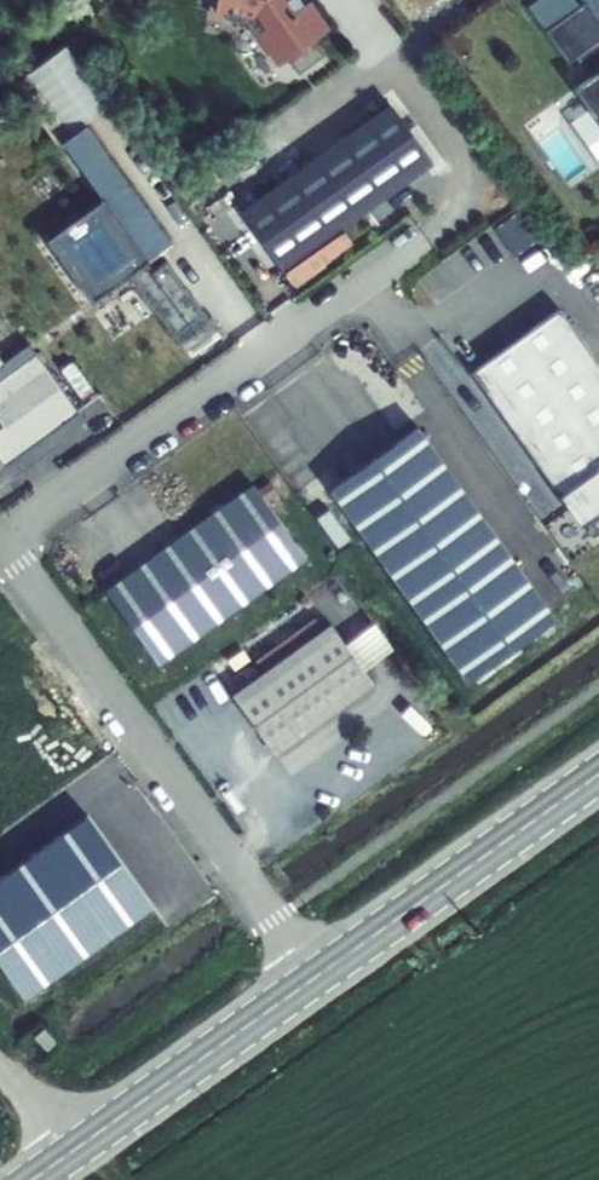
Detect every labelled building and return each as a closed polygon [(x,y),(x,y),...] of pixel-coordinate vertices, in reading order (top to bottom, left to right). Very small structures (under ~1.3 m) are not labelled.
[(301,0),(217,0),(215,12),(221,13),(227,20),(241,22),(248,17),(254,18),(265,33),(260,36),(280,65),(288,59),(298,74),(325,55),(314,40),(328,30),(308,2),(305,4),(301,0)] [(598,123),(598,43),(598,41),(598,40),(598,18),(586,1),(584,2),(579,6),(575,0),(536,0),(527,6),(568,63),(578,55),(592,75),(574,89),(598,123)] [(598,18),(598,0),(583,0),(584,2),(586,1),(598,18)] [(389,105),(241,212),(284,272),(432,165),(389,105)] [(151,262),(172,246),(85,127),(61,144),(104,203),(49,243),(93,304),(130,277),(151,262)] [(525,210),(506,223),(526,250),(545,236),(525,210)] [(130,277),(136,285),(156,270),(151,262),(130,277)] [(156,270),(136,285),(180,346),(210,324),(166,263),(156,270)] [(471,372),(582,526),(598,514),(598,364),(559,309),(471,372)] [(0,383),(0,426),(3,429),(0,431),(0,462),(6,470),(80,415),(37,356),(0,383)] [(418,426),(331,489),(470,680),(557,618),(418,426)] [(308,558),(255,484),(107,591),(161,665),(308,558)] [(333,624),(235,695),(278,754),(376,682),(333,624)] [(0,877),(0,968),(20,998),(152,903),(87,814),(0,877)] [(34,1037),(46,1050),(55,1042),(44,1029),(34,1037)]
